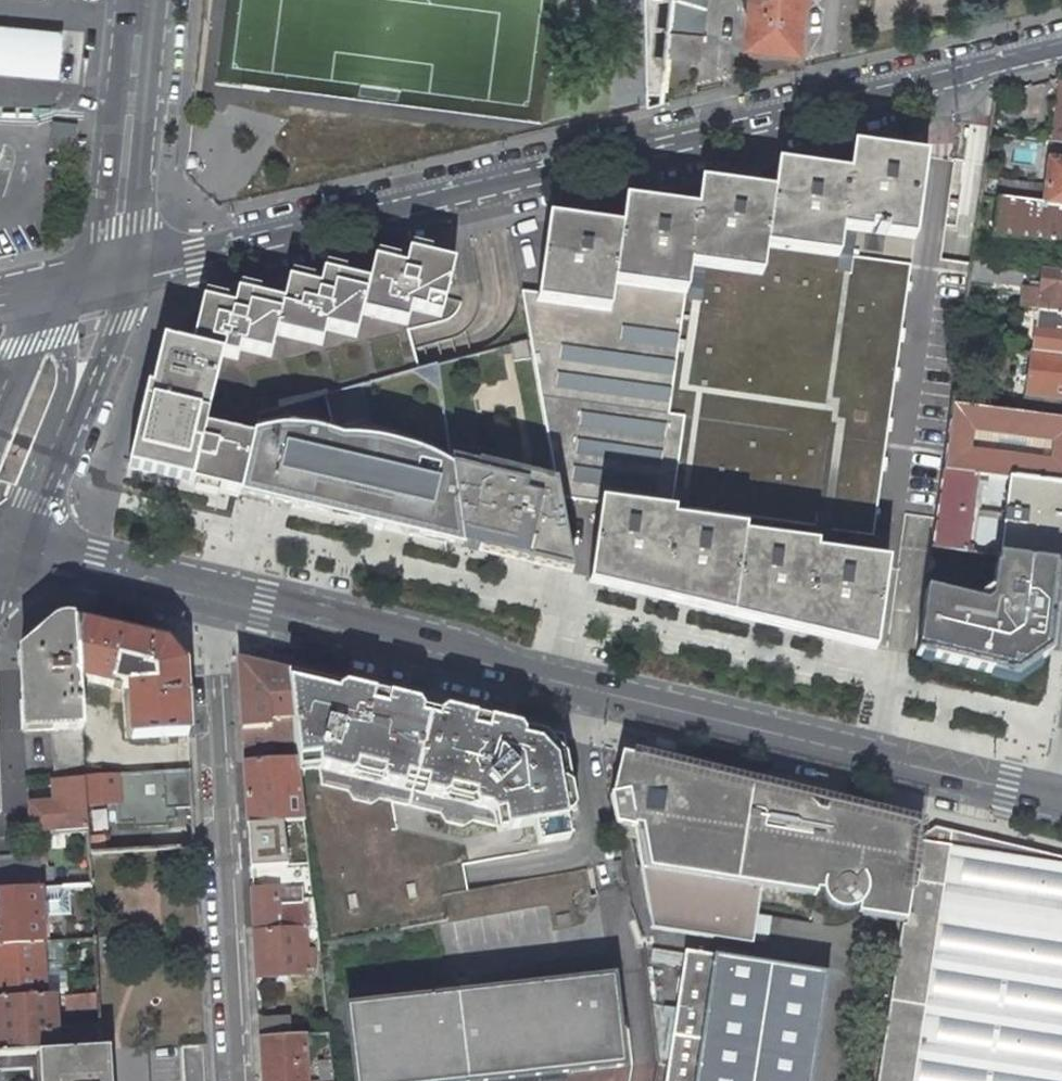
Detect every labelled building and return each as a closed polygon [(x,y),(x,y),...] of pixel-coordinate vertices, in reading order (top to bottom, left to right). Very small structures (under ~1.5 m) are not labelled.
[(646,106),(662,102),(667,58),(673,0),(647,0),(646,106)] [(667,58),(699,61),(706,0),(673,0),(667,58)] [(743,6),(747,6),(743,39),(795,45),(801,2),(801,0),(744,0),(743,6)] [(62,31),(4,25),(0,25),(0,74),(58,79),(62,31)] [(879,162),(881,151),(853,147),(851,158),(879,162)] [(539,294),(521,291),(531,344),(548,440),(555,483),(558,498),(600,503),(590,579),(635,584),(636,573),(663,577),(662,588),(661,596),(733,604),(732,612),(777,618),(778,607),(805,610),(804,621),(803,629),(859,637),(876,639),(887,564),(827,556),(832,521),(816,519),(812,547),(743,537),(744,531),(684,522),(688,496),(673,494),(684,417),(668,414),(685,294),(702,296),(707,261),(763,268),(767,240),(840,251),(838,266),(851,268),(858,225),(877,227),(876,234),(887,236),(888,229),(915,233),(925,157),(881,151),(879,162),(851,158),(848,175),(778,165),(773,193),(729,187),(727,199),(699,195),(696,210),(639,203),(638,208),(624,206),(621,229),(577,223),(576,234),(547,231),(539,294)] [(1050,159),(1047,184),(1045,204),(1061,206),(1061,161),(1050,159)] [(1045,204),(1047,184),(1000,179),(998,198),(1045,204)] [(727,199),(729,187),(701,183),(699,195),(727,199)] [(1045,204),(998,198),(993,236),(1061,244),(1061,206),(1045,204)] [(576,234),(577,223),(549,219),(547,231),(576,234)] [(283,303),(238,292),(234,307),(203,300),(191,348),(163,341),(151,389),(147,388),(128,469),(155,475),(156,470),(164,471),(163,477),(223,490),(236,434),(206,427),(222,355),(237,358),(239,348),(270,356),(276,333),(321,344),(325,328),(356,336),(361,313),(407,324),(410,308),(441,316),(455,263),(409,252),(405,268),(375,260),(368,283),(323,272),(319,287),(288,280),(283,303)] [(1019,286),(1022,267),(974,262),(971,279),(1019,286)] [(1043,270),(1041,289),(1023,287),(1021,306),(1038,309),(1038,311),(1061,315),(1061,272),(1043,270)] [(1038,311),(1032,351),(1061,355),(1061,315),(1038,311)] [(1032,351),(1024,414),(1056,418),(1058,399),(1061,400),(1061,355),(1032,351)] [(350,387),(350,384),(277,401),(278,407),(350,387)] [(967,455),(970,428),(972,414),(983,416),(982,429),(1056,438),(1055,443),(1061,444),(1061,419),(1056,418),(1024,414),(953,405),(944,472),(965,475),(967,455)] [(970,428),(982,429),(983,416),(972,414),(970,428)] [(254,435),(253,438),(242,485),(294,498),(292,507),(374,527),(380,506),(401,512),(399,521),(410,524),(407,535),(445,544),(447,536),(460,539),(451,470),(435,462),(421,456),(406,450),(389,445),(369,442),(350,440),(339,440),(323,434),(310,431),(294,430),(279,430),(265,433),(254,435)] [(231,492),(240,494),(242,485),(253,438),(236,434),(223,490),(231,492)] [(1055,443),(1053,461),(1061,462),(1061,444),(1055,443)] [(965,475),(976,476),(978,456),(967,455),(965,475)] [(1053,461),(1052,465),(978,456),(976,476),(977,476),(988,478),(1016,481),(1061,487),(1061,462),(1053,461)] [(557,565),(569,563),(558,498),(555,483),(450,461),(451,470),(460,539),(461,546),(520,559),(551,568),(557,565)] [(933,549),(966,554),(972,517),(972,510),(976,487),(977,476),(976,476),(965,475),(944,472),(933,549)] [(976,487),(987,489),(988,478),(977,476),(976,487)] [(1061,566),(1061,557),(1061,487),(1016,481),(1011,519),(1010,524),(1005,559),(1061,566)] [(996,569),(992,601),(985,606),(925,592),(915,656),(1009,678),(1016,679),(1050,655),(1053,624),(1058,585),(1061,566),(1005,559),(1000,558),(999,568),(996,569)] [(662,588),(663,577),(636,573),(635,584),(662,588)] [(804,621),(805,610),(778,607),(777,618),(804,621)] [(85,778),(85,777),(82,732),(83,732),(80,679),(76,622),(68,620),(63,620),(55,623),(20,653),(24,731),(52,730),(54,780),(60,779),(85,778)] [(76,622),(80,679),(113,687),(113,685),(122,687),(128,686),(132,739),(188,735),(184,665),(167,644),(121,633),(76,622)] [(274,745),(296,744),(288,682),(287,673),(264,667),(238,661),(243,746),(274,745)] [(305,686),(307,678),(287,673),(288,682),(305,686)] [(298,761),(318,758),(319,768),(321,784),(347,791),(352,800),(370,804),(379,798),(440,813),(445,822),(463,826),(472,820),(495,826),(496,831),(534,825),(537,843),(568,838),(565,814),(569,813),(574,807),(566,758),(555,760),(540,744),(542,734),(495,722),(488,726),(487,732),(480,731),(473,729),(474,723),(470,716),(445,711),(439,715),(437,721),(421,717),(422,711),(418,704),(394,698),(387,703),(385,709),(372,705),(373,699),(369,692),(307,678),(305,686),(288,682),(296,744),(298,758),(298,761)] [(562,738),(542,734),(540,744),(555,760),(566,758),(562,738)] [(657,739),(655,746),(673,750),(675,743),(657,739)] [(243,746),(244,762),(248,824),(277,822),(304,820),(299,771),(298,761),(298,758),(275,760),(274,745),(243,746)] [(815,894),(816,890),(822,891),(823,896),(827,903),(832,908),(838,910),(840,911),(849,911),(855,909),(859,906),(858,914),(877,917),(906,921),(921,825),(860,810),(793,794),(639,757),(639,759),(621,754),(611,795),(610,795),(618,836),(636,839),(652,928),(752,943),(761,886),(815,894)] [(318,758),(298,761),(299,771),(319,768),(318,758)] [(134,807),(134,803),(192,799),(190,770),(85,777),(85,778),(86,806),(117,803),(118,809),(134,807)] [(85,778),(60,779),(54,780),(52,780),(53,798),(36,799),(36,802),(29,803),(31,834),(88,831),(86,806),(85,778)] [(277,822),(248,824),(250,868),(280,865),(277,822)] [(921,825),(906,921),(905,926),(881,1080),(1061,1080),(1061,859),(935,828),(933,829),(921,825)] [(40,888),(40,890),(53,890),(50,868),(34,865),(22,866),(21,855),(0,857),(0,890),(40,888)] [(622,861),(614,863),(618,885),(626,883),(622,861)] [(413,884),(407,885),(409,898),(416,897),(413,884)] [(277,887),(252,889),(254,931),(304,928),(316,927),(312,897),(303,899),(303,906),(278,908),(277,888),(277,887)] [(302,887),(277,888),(278,908),(303,906),(303,899),(302,887)] [(0,890),(0,946),(43,943),(42,922),(48,922),(47,916),(54,915),(54,908),(41,909),(40,890),(40,888),(0,890)] [(53,890),(40,890),(41,909),(54,908),(53,890)] [(354,895),(348,896),(351,908),(357,907),(354,895)] [(304,928),(254,931),(257,978),(307,975),(304,928)] [(0,946),(0,1000),(45,998),(45,996),(43,943),(0,946)] [(827,974),(685,952),(665,1080),(811,1080),(827,974)] [(347,1009),(355,1080),(494,1080),(621,1066),(611,979),(347,1009)] [(98,1012),(97,995),(66,996),(67,1014),(98,1012)] [(0,1000),(0,1056),(39,1053),(58,1052),(54,996),(45,996),(45,998),(0,1000)] [(288,1017),(259,1019),(260,1038),(289,1036),(288,1017)] [(68,1052),(100,1050),(99,1028),(67,1030),(68,1052)] [(260,1038),(263,1080),(307,1080),(304,1035),(289,1036),(260,1038)] [(123,1053),(52,1058),(53,1080),(124,1080),(123,1053)] [(330,1060),(318,1061),(320,1080),(333,1080),(330,1060)]
